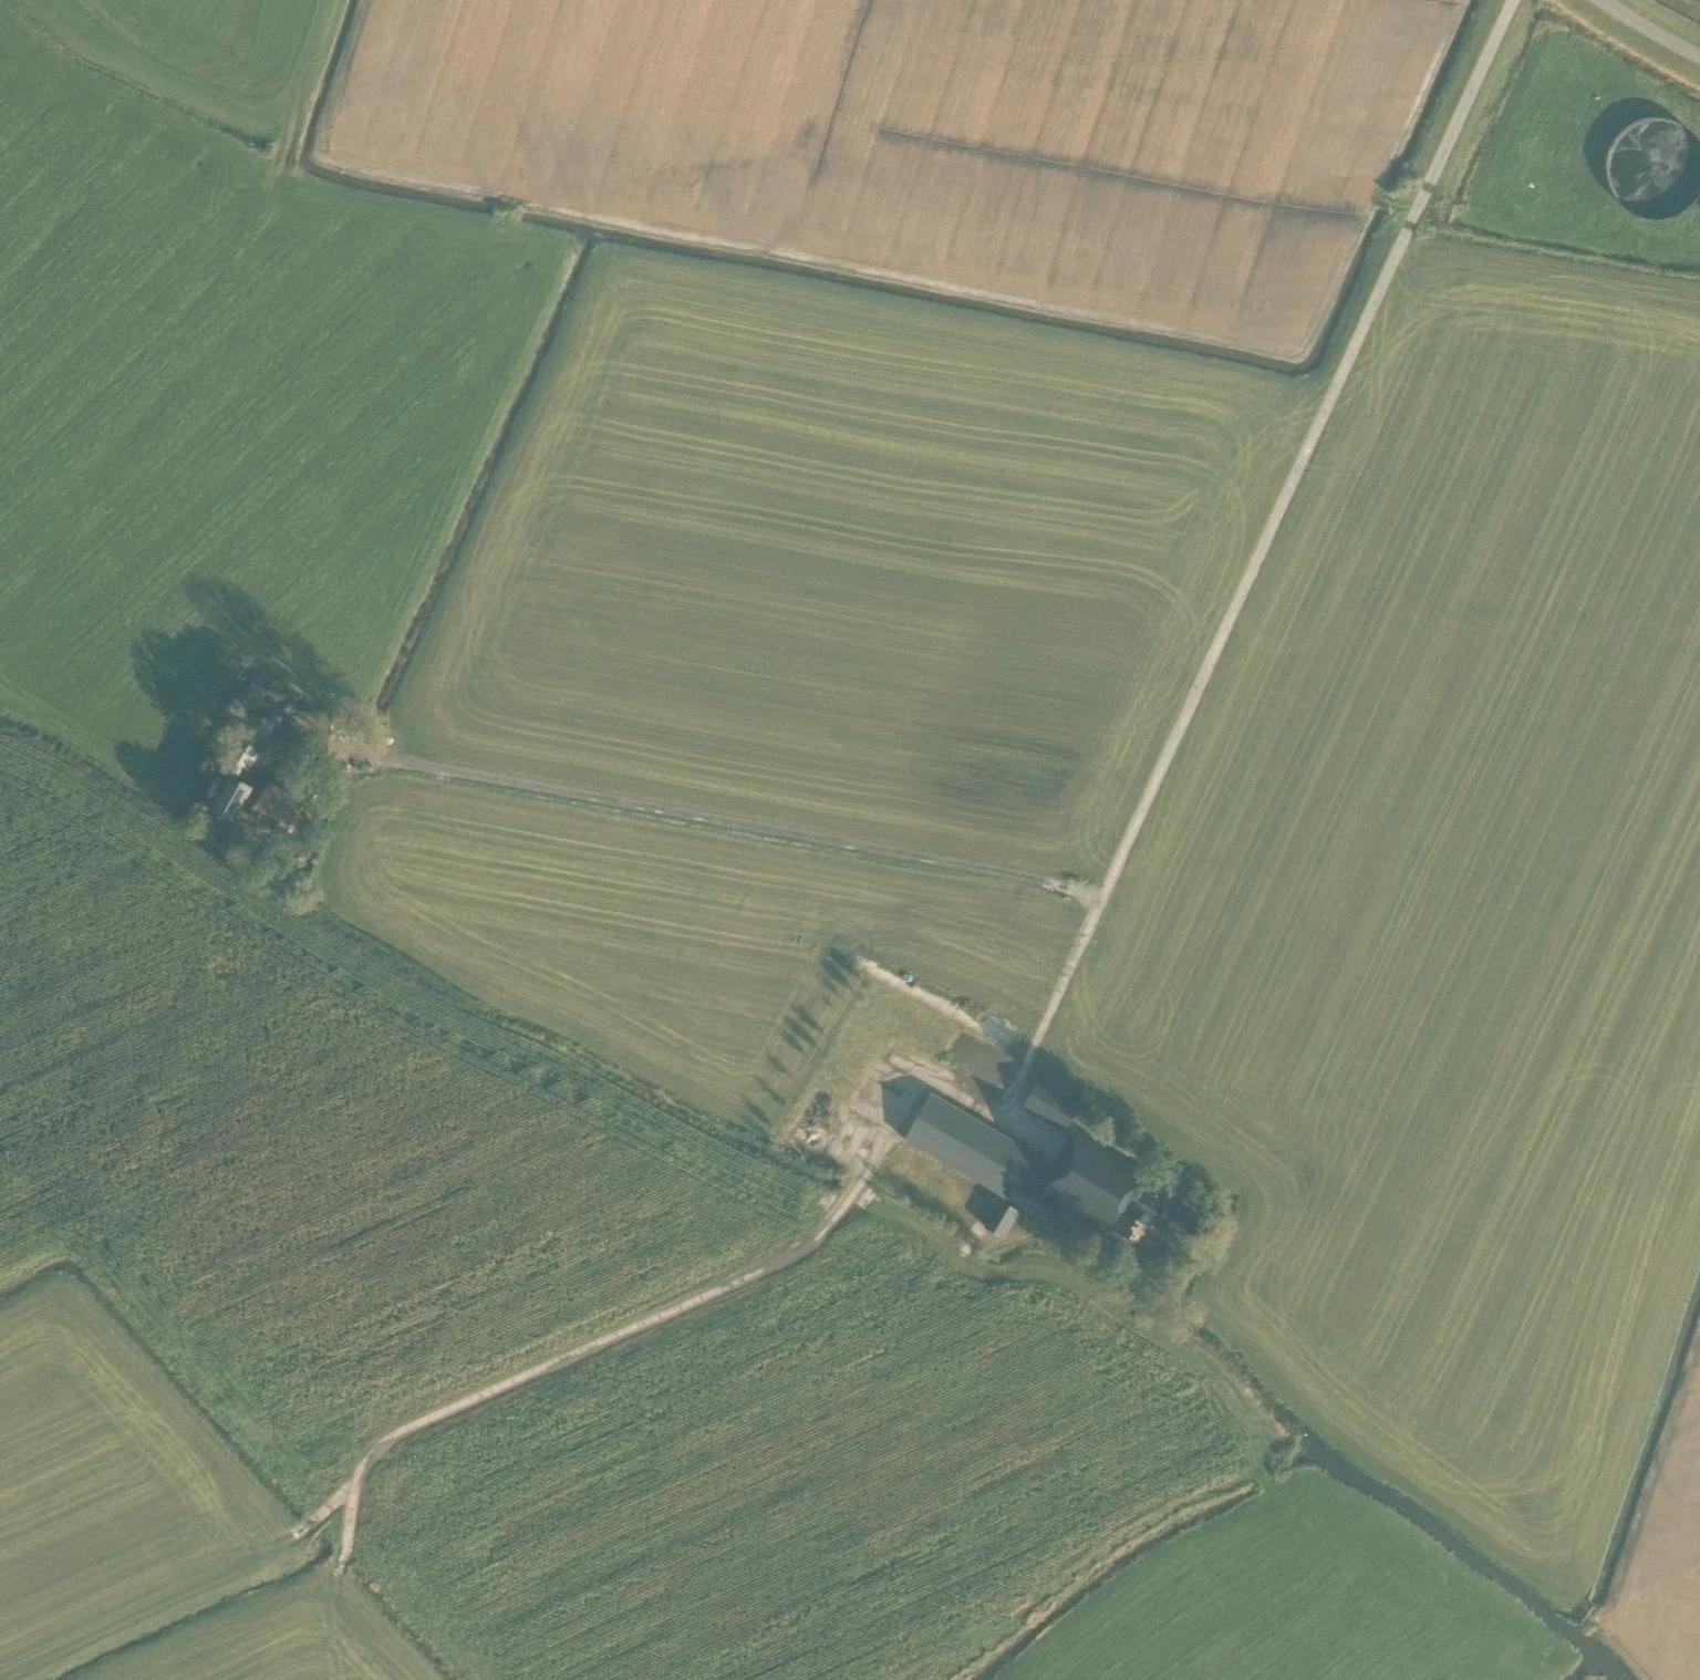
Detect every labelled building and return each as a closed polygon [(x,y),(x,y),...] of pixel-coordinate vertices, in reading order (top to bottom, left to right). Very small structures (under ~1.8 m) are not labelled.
[(1699,202),(1699,194),(1699,122),(1621,119),(1618,199),(1699,202)] [(254,713),(228,759),(248,770),(273,724),(254,713)] [(266,826),(256,843),(276,854),(304,804),(268,784),(257,805),(248,800),(254,789),(231,776),(209,815),(232,828),(242,810),(251,815),(250,817),(266,826)] [(1065,1133),(1084,1100),(1042,1076),(1023,1109),(1065,1133)] [(1162,1185),(1150,1178),(1151,1178),(1076,1132),(1053,1168),(1034,1157),(1036,1155),(931,1094),(904,1140),(1043,1221),(1054,1203),(1099,1229),(1102,1223),(1130,1239),(1145,1214),(1134,1207),(1143,1191),(1155,1198),(1162,1185)] [(1006,1239),(1021,1211),(1000,1200),(985,1228),(1006,1239)]
